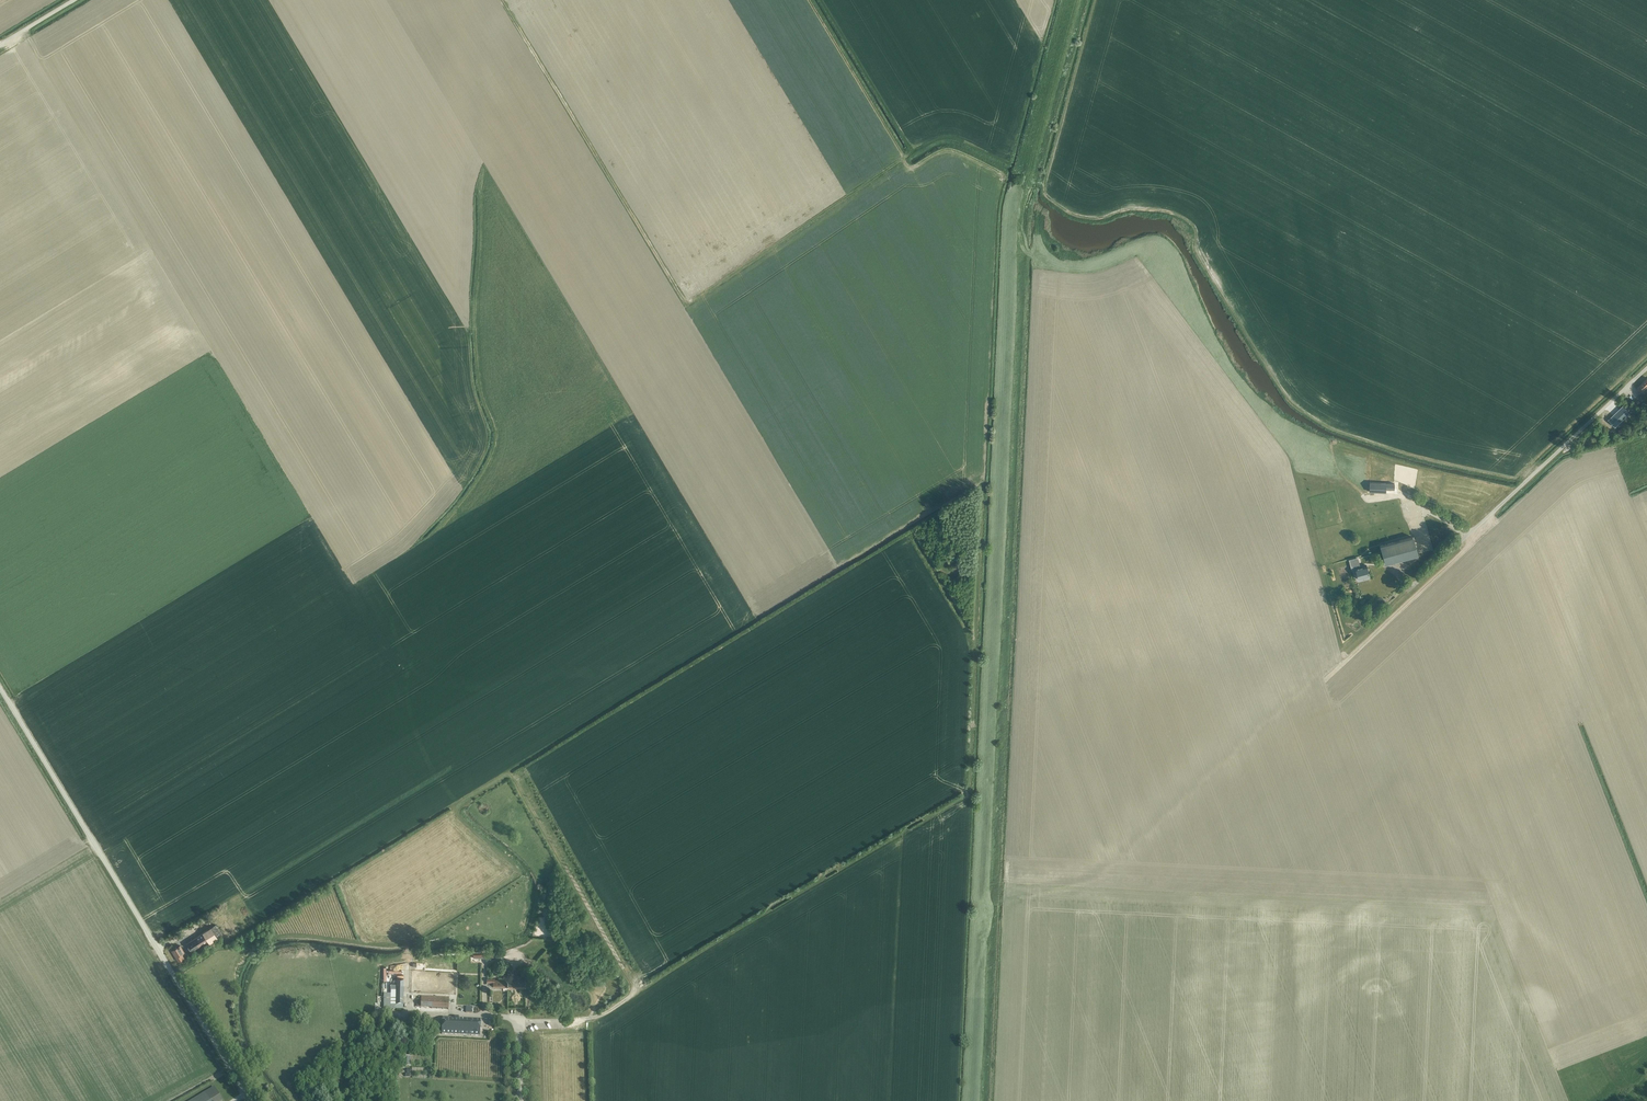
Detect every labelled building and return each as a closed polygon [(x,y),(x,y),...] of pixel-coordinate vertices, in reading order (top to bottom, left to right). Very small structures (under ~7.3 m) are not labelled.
[(1637,388),(1642,393),(1645,390),(1646,392),(1646,378),(1637,388)] [(1623,405),(1608,420),(1615,427),(1630,412),(1623,405)] [(1394,488),(1394,483),(1380,482),(1370,481),(1369,491),(1386,492),(1386,488),(1394,488)] [(1385,563),(1417,554),(1413,537),(1380,546),(1385,563)] [(1353,560),(1354,565),(1355,568),(1358,579),(1369,576),(1366,565),(1360,567),(1358,559),(1353,560)] [(215,924),(202,933),(186,944),(191,952),(205,943),(206,945),(222,934),(215,924)] [(180,954),(183,952),(179,946),(171,950),(178,961),(183,958),(180,954)] [(525,987),(525,976),(507,976),(507,979),(493,980),(493,987),(507,987),(525,987)] [(448,1009),(449,998),(422,996),(421,1000),(417,1000),(417,1008),(448,1009)] [(410,1023),(410,1014),(391,1014),(391,1023),(410,1023)] [(480,1036),(480,1019),(458,1018),(458,1016),(454,1016),(454,1018),(442,1017),(441,1034),(480,1036)] [(214,1087),(191,1100),(222,1100),(214,1087)]
